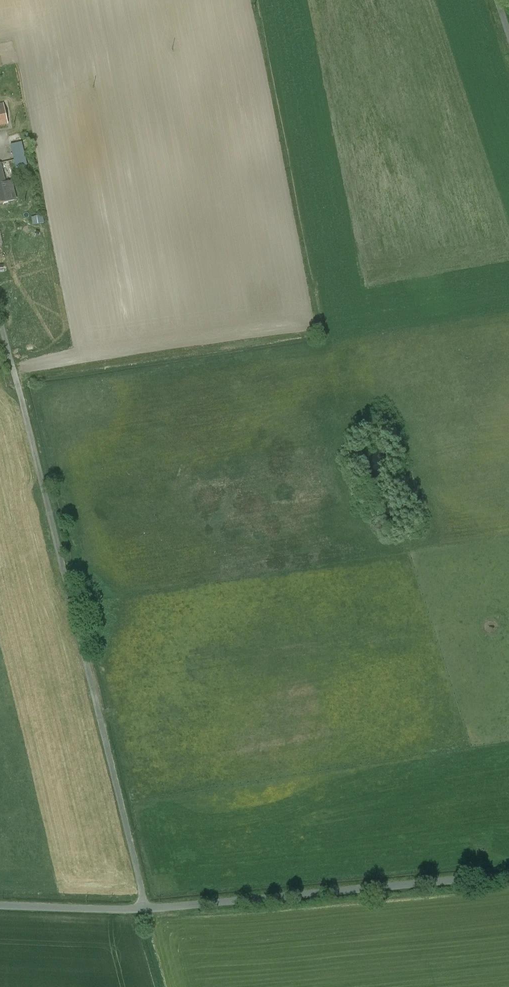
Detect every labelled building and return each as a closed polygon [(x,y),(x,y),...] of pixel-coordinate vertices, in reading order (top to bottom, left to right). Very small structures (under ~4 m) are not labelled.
[(21,143),(10,146),(16,168),(23,167),(27,166),(21,143)] [(0,185),(0,205),(16,201),(11,182),(5,183),(0,185)] [(43,215),(31,216),(32,224),(44,223),(43,215)]
